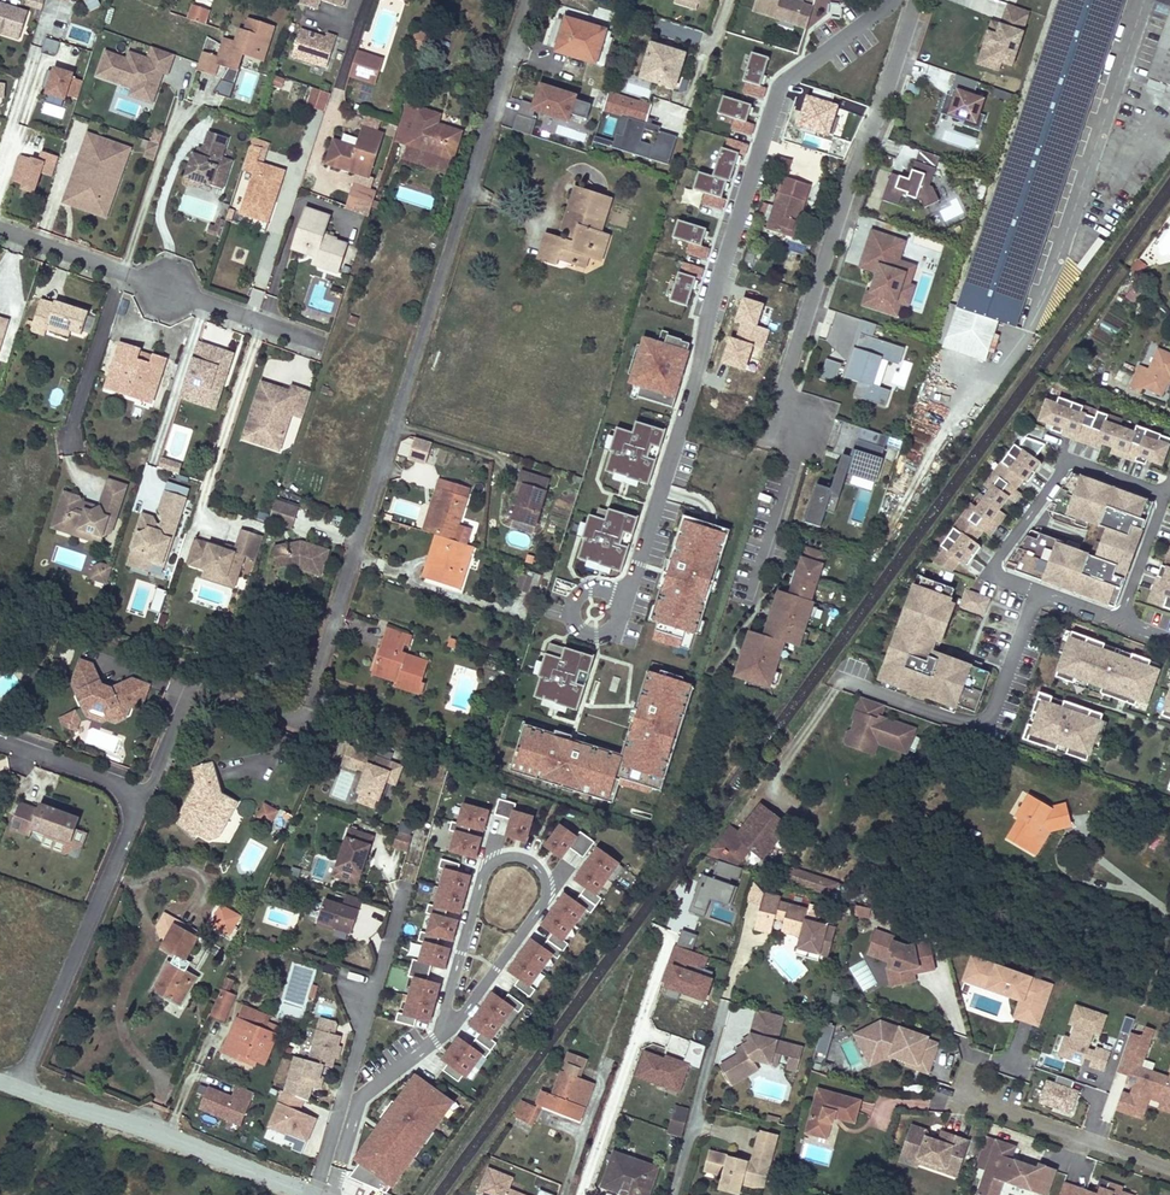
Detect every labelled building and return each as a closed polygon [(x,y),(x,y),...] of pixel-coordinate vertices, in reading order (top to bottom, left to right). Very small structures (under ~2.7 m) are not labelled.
[(300,3),(317,8),(320,0),(300,0),(300,3)] [(812,6),(802,3),(803,1),(798,0),(755,0),(752,10),(806,27),(812,6)] [(957,306),(991,317),(1015,326),(1123,0),(1059,0),(957,306)] [(987,13),(989,0),(979,0),(977,11),(987,13)] [(20,38),(29,12),(0,3),(0,31),(20,38)] [(208,9),(193,3),(188,18),(204,23),(208,9)] [(1011,66),(1023,31),(1021,30),(1028,10),(1008,3),(1001,23),(999,23),(995,35),(996,36),(993,44),(992,43),(987,57),(1000,62),(1011,66)] [(597,9),(595,16),(611,20),(613,13),(597,9)] [(1169,85),(1169,13),(1147,77),(1169,85)] [(234,40),(222,36),(219,43),(215,55),(201,51),(195,69),(214,75),(218,64),(227,68),(220,79),(213,94),(229,98),(234,84),(239,67),(240,65),(232,60),(235,55),(233,54),(237,48),(253,57),(255,53),(258,55),(260,50),(258,49),(261,44),(268,47),(274,26),(247,17),(243,29),(238,27),(234,40)] [(595,63),(600,46),(605,29),(565,17),(555,51),(595,63)] [(1000,62),(987,57),(992,43),(993,44),(996,36),(995,35),(999,23),(991,20),(976,63),(997,70),(1000,62)] [(602,65),(610,37),(607,36),(609,30),(605,29),(595,63),(602,65)] [(326,38),(300,30),(291,57),(326,68),(336,37),(327,34),(326,38)] [(61,40),(46,35),(41,52),(52,55),(53,52),(57,53),(61,40)] [(360,43),(354,60),(380,68),(386,51),(360,43)] [(263,61),(268,47),(261,44),(258,49),(260,50),(258,55),(255,53),(253,57),(259,60),(263,61)] [(417,64),(423,46),(413,44),(408,61),(417,64)] [(673,87),(678,71),(684,54),(651,44),(640,77),(673,87)] [(126,59),(105,52),(97,76),(132,87),(130,95),(152,102),(162,71),(168,73),(174,53),(151,46),(148,57),(129,51),(126,59)] [(244,54),(253,57),(237,48),(233,54),(235,55),(232,60),(240,65),(244,54)] [(763,74),(769,57),(751,51),(742,80),(746,81),(742,92),(761,98),(765,86),(760,85),(760,83),(763,74)] [(354,60),(352,66),(378,74),(380,68),(354,60)] [(54,71),(48,69),(42,86),(77,98),(83,81),(73,77),(74,74),(55,67),(54,71)] [(978,81),(955,73),(950,88),(953,89),(951,95),(946,94),(941,110),(964,118),(961,125),(979,131),(984,115),(978,113),(982,99),(973,96),(978,81)] [(521,101),(512,130),(531,136),(536,121),(532,120),(535,111),(546,115),(547,113),(556,115),(555,118),(568,122),(570,115),(586,120),(591,105),(575,100),(576,96),(542,86),(539,95),(536,106),(533,105),(521,101)] [(331,93),(314,88),(308,105),(326,111),(331,93)] [(651,105),(609,92),(604,109),(623,115),(629,117),(623,135),(617,133),(615,141),(613,147),(672,166),(681,138),(663,132),(664,128),(650,123),(646,122),(647,117),(651,105)] [(750,107),(751,104),(722,95),(717,113),(734,119),(731,130),(750,135),(753,124),(745,121),(748,114),(750,107)] [(839,105),(808,96),(799,127),(830,136),(839,105)] [(654,99),(650,114),(664,118),(664,116),(686,123),(690,109),(654,99)] [(446,171),(451,158),(452,158),(461,131),(441,125),(440,128),(435,126),(439,115),(417,107),(416,111),(406,108),(397,137),(407,140),(405,143),(406,143),(430,151),(425,164),(446,171)] [(623,115),(617,133),(623,135),(629,117),(623,115)] [(333,139),(326,162),(368,176),(372,164),(371,164),(373,156),(375,156),(382,132),(363,126),(356,146),(333,139)] [(163,132),(153,129),(145,154),(154,157),(163,132)] [(197,156),(200,157),(197,166),(191,164),(186,180),(188,184),(197,187),(201,185),(202,183),(223,189),(232,162),(222,158),(229,138),(210,132),(205,149),(200,148),(197,156)] [(129,149),(88,134),(64,202),(105,216),(129,149)] [(615,141),(595,135),(593,141),(613,147),(615,141)] [(744,155),(747,143),(728,137),(725,148),(721,147),(712,175),(729,181),(735,163),(737,155),(738,153),(744,155)] [(430,151),(406,143),(401,158),(425,166),(425,164),(430,151)] [(247,156),(242,168),(254,172),(240,212),(267,221),(285,169),(258,160),(262,148),(250,144),(247,156)] [(936,156),(916,149),(912,160),(932,167),(936,156)] [(58,157),(43,152),(41,161),(23,156),(15,181),(24,184),(22,189),(35,193),(41,172),(52,175),(58,157)] [(197,156),(194,155),(191,164),(197,166),(200,157),(197,156)] [(787,174),(791,161),(779,157),(775,170),(787,174)] [(932,167),(912,160),(908,172),(910,175),(908,179),(906,178),(888,172),(879,198),(895,204),(899,193),(918,199),(921,206),(936,199),(930,186),(926,185),(932,167)] [(712,175),(698,171),(692,189),(704,193),(701,204),(720,210),(724,198),(721,197),(723,190),(726,182),(726,180),(712,175)] [(783,229),(798,182),(784,178),(767,229),(779,233),(781,228),(783,229)] [(344,206),(368,214),(377,189),(352,181),(344,206)] [(791,231),(793,224),(795,218),(800,219),(811,186),(798,182),(783,229),(791,231)] [(981,201),(986,186),(977,184),(973,198),(981,201)] [(569,220),(580,188),(575,187),(562,228),(575,233),(578,223),(569,220)] [(556,264),(558,257),(574,263),(577,252),(588,256),(600,259),(608,235),(599,232),(610,198),(580,188),(569,220),(578,223),(575,233),(572,242),(545,233),(538,257),(556,264)] [(292,248),(308,253),(321,212),(305,206),(292,248)] [(324,233),(331,215),(321,212),(308,253),(314,255),(334,262),(341,240),(337,239),(338,237),(324,233)] [(779,233),(793,238),(800,219),(795,218),(793,224),(791,231),(783,229),(781,228),(779,233)] [(704,232),(705,229),(677,220),(672,238),(689,243),(685,254),(704,260),(708,249),(700,246),(702,239),(704,232)] [(871,231),(859,267),(876,272),(872,285),(875,286),(873,293),(870,292),(866,291),(862,304),(894,315),(904,284),(900,283),(906,264),(896,261),(902,242),(871,231)] [(341,264),(347,242),(341,240),(334,262),(341,264)] [(577,252),(574,263),(585,266),(588,256),(577,252)] [(311,263),(338,272),(341,264),(334,262),(314,255),(311,263)] [(1139,260),(1130,272),(1137,281),(1148,266),(1139,260)] [(698,280),(701,268),(683,263),(679,273),(678,273),(669,301),(683,306),(686,307),(691,289),(694,280),(695,279),(698,280)] [(254,290),(248,306),(258,309),(263,293),(254,290)] [(766,303),(743,295),(735,321),(741,323),(737,335),(754,341),(752,345),(731,338),(723,363),(747,370),(754,348),(763,350),(769,330),(759,327),(766,303)] [(54,303),(41,299),(30,331),(44,336),(45,334),(46,330),(56,333),(58,327),(69,331),(81,335),(88,312),(74,307),(73,311),(68,309),(69,305),(55,301),(54,303)] [(2,340),(8,320),(0,318),(0,340),(2,340)] [(840,375),(844,377),(859,333),(871,337),(875,325),(859,319),(840,375)] [(207,323),(201,337),(218,344),(224,329),(207,323)] [(69,331),(58,327),(56,333),(67,337),(69,331)] [(665,334),(666,334),(667,331),(660,329),(656,342),(662,344),(665,334)] [(871,337),(859,333),(844,377),(856,381),(851,396),(883,406),(888,390),(869,384),(878,358),(897,365),(902,348),(871,337)] [(680,340),(680,338),(666,334),(665,334),(662,344),(656,342),(642,337),(640,344),(639,347),(640,348),(632,371),(631,371),(630,374),(628,381),(633,383),(639,384),(635,396),(636,396),(671,407),(681,374),(674,372),(672,376),(661,373),(659,381),(652,378),(659,356),(681,363),(688,343),(680,340)] [(116,393),(138,400),(142,388),(155,392),(166,359),(153,355),(152,357),(150,363),(137,359),(139,353),(141,349),(120,342),(108,376),(121,380),(116,393)] [(216,377),(214,376),(215,372),(225,375),(232,355),(198,343),(180,398),(204,406),(209,390),(219,394),(221,386),(216,377)] [(632,371),(640,348),(639,347),(640,344),(635,343),(626,372),(630,374),(631,371),(632,371)] [(1169,379),(1169,355),(1155,349),(1146,369),(1136,365),(1127,385),(1139,390),(1140,387),(1159,395),(1164,383),(1166,378),(1169,380),(1169,379)] [(152,357),(139,353),(137,359),(150,363),(152,357)] [(681,363),(659,356),(652,378),(659,381),(661,373),(672,376),(674,372),(678,373),(681,363)] [(833,383),(841,364),(827,359),(819,378),(833,383)] [(907,385),(911,361),(901,359),(896,383),(907,385)] [(221,386),(225,375),(215,372),(214,376),(216,377),(221,386)] [(121,380),(108,376),(104,389),(116,393),(121,380)] [(289,390),(261,381),(260,386),(282,393),(279,402),(285,404),(289,390)] [(635,398),(636,396),(635,396),(639,384),(633,383),(628,396),(635,398)] [(268,434),(282,439),(291,413),(302,417),(311,391),(291,385),(289,390),(285,404),(279,402),(282,393),(260,386),(243,438),(265,445),(268,434)] [(155,392),(142,388),(138,400),(150,405),(155,392)] [(214,409),(219,394),(209,390),(204,406),(214,409)] [(1073,401),(1059,396),(1057,402),(1047,399),(1040,418),(1053,423),(1052,429),(1062,433),(1073,401)] [(1088,436),(1096,417),(1082,412),(1084,405),(1073,401),(1062,433),(1072,436),(1074,431),(1088,436)] [(1096,417),(1098,410),(1084,405),(1082,412),(1096,417)] [(1113,445),(1120,426),(1106,421),(1109,414),(1098,410),(1096,417),(1088,436),(1086,442),(1097,446),(1099,440),(1103,442),(1113,445)] [(1120,426),(1123,419),(1109,414),(1106,421),(1120,426)] [(637,455),(654,460),(664,430),(650,426),(634,421),(630,431),(614,426),(611,436),(607,448),(607,450),(609,450),(603,470),(612,473),(613,473),(613,472),(637,480),(636,481),(646,484),(653,464),(635,459),(637,455)] [(1136,460),(1147,428),(1137,425),(1135,431),(1120,426),(1113,445),(1127,451),(1125,456),(1136,460)] [(1162,464),(1169,444),(1159,440),(1162,434),(1147,428),(1136,460),(1146,464),(1148,458),(1162,464)] [(1088,436),(1074,431),(1072,436),(1086,442),(1088,436)] [(282,439),(268,434),(265,445),(279,449),(282,439)] [(607,448),(611,436),(607,434),(603,447),(607,448)] [(875,479),(881,460),(879,460),(884,446),(898,451),(901,442),(879,434),(875,446),(860,441),(856,451),(851,450),(849,458),(847,463),(839,460),(829,489),(814,484),(802,522),(818,527),(824,510),(832,513),(846,470),(875,479)] [(1034,458),(1045,443),(1044,442),(1026,435),(1019,446),(1015,443),(1008,452),(1035,472),(1041,463),(1034,458)] [(433,441),(414,436),(407,458),(426,464),(433,441)] [(405,438),(398,454),(404,457),(412,441),(405,438)] [(1125,456),(1127,451),(1113,445),(1111,451),(1125,456)] [(1035,472),(1008,452),(1002,461),(1005,464),(998,474),(1015,488),(1023,477),(1028,481),(1035,472)] [(635,459),(653,464),(654,460),(637,455),(635,459)] [(169,471),(172,462),(161,458),(158,466),(169,471)] [(998,474),(1005,464),(1002,461),(994,472),(998,474)] [(179,474),(182,466),(172,462),(169,471),(179,474)] [(547,479),(518,470),(512,488),(519,490),(510,519),(532,526),(547,479)] [(613,473),(612,473),(611,478),(635,486),(636,481),(637,480),(613,472),(613,473)] [(1014,501),(1021,491),(1015,488),(998,474),(994,472),(985,483),(991,487),(985,495),(984,497),(999,508),(1007,496),(1014,501)] [(1146,499),(1073,472),(1051,501),(1057,503),(1054,511),(1076,519),(1077,516),(1089,520),(1101,525),(1107,527),(1097,556),(1090,554),(1078,549),(1066,545),(1067,542),(1040,532),(1037,538),(1027,534),(1008,560),(1006,565),(1064,587),(1108,603),(1111,594),(1118,596),(1121,587),(1128,568),(1122,566),(1133,537),(1139,539),(1149,511),(1143,508),(1146,499)] [(1148,474),(1147,481),(1160,483),(1162,476),(1148,474)] [(123,495),(126,485),(108,479),(105,489),(123,495)] [(185,497),(188,488),(169,482),(166,491),(185,497)] [(457,524),(466,497),(469,488),(449,482),(446,490),(443,489),(434,517),(430,530),(429,533),(441,537),(447,539),(465,544),(470,528),(457,524)] [(434,517),(443,489),(435,487),(421,530),(429,533),(430,530),(434,517)] [(111,532),(123,495),(105,489),(99,507),(81,501),(79,497),(63,492),(51,527),(60,530),(64,529),(72,531),(79,528),(89,531),(93,538),(100,540),(104,530),(111,532)] [(185,497),(166,491),(160,508),(164,518),(162,525),(160,532),(153,530),(155,523),(152,518),(142,515),(139,526),(141,527),(137,539),(135,538),(131,548),(133,549),(128,564),(133,566),(148,571),(152,559),(164,563),(168,550),(166,549),(172,533),(174,533),(185,497)] [(990,520),(999,508),(984,497),(983,499),(977,507),(971,502),(963,514),(966,517),(982,529),(990,534),(996,525),(990,520)] [(292,527),(299,507),(276,499),(269,519),(292,527)] [(1054,511),(1057,503),(1051,501),(1046,508),(1054,511)] [(619,571),(625,551),(608,545),(609,542),(626,547),(636,517),(623,513),(606,507),(605,510),(596,507),(593,516),(586,513),(584,523),(579,536),(579,537),(581,538),(575,557),(584,560),(585,561),(585,560),(609,567),(608,568),(609,568),(619,571)] [(996,525),(1005,513),(999,508),(990,520),(996,525)] [(339,530),(344,519),(323,511),(319,522),(339,530)] [(958,529),(966,517),(963,514),(954,526),(958,529)] [(658,588),(652,606),(652,607),(655,608),(652,619),(652,620),(656,621),(650,638),(672,645),(686,649),(692,632),(693,632),(697,620),(699,620),(708,591),(708,590),(706,589),(713,568),(715,569),(725,539),(720,537),(723,528),(686,516),(683,525),(678,524),(674,537),(677,538),(674,547),(671,546),(667,560),(663,571),(666,572),(661,589),(658,588)] [(1086,527),(1089,520),(1077,516),(1076,519),(1075,522),(1086,527)] [(974,541),(982,529),(966,517),(958,529),(954,526),(947,535),(960,544),(974,555),(981,546),(974,541)] [(579,536),(584,523),(579,521),(575,534),(579,536)] [(162,525),(155,523),(153,530),(160,532),(162,525)] [(1097,556),(1107,527),(1101,525),(1090,554),(1097,556)] [(64,529),(60,530),(90,540),(93,538),(89,531),(79,528),(72,531),(64,529)] [(226,548),(198,539),(190,563),(206,568),(228,575),(229,570),(239,573),(245,555),(256,559),(264,535),(242,528),(236,547),(235,551),(226,548)] [(1037,538),(1040,532),(1031,529),(1027,534),(1037,538)] [(530,536),(509,530),(505,544),(527,549),(530,536)] [(968,564),(974,555),(960,544),(947,535),(941,544),(944,547),(933,563),(951,570),(960,558),(968,564)] [(441,537),(428,579),(434,580),(447,539),(441,537)] [(457,569),(465,544),(447,539),(434,580),(451,586),(457,569)] [(1078,549),(1080,543),(1069,539),(1066,545),(1078,549)] [(625,551),(626,547),(609,542),(608,545),(625,551)] [(299,543),(271,554),(278,572),(294,565),(298,566),(297,570),(319,577),(327,552),(299,543)] [(809,601),(821,565),(819,565),(823,555),(805,549),(801,559),(800,559),(788,595),(777,591),(771,610),(789,616),(786,624),(768,618),(762,636),(748,631),(742,649),(760,655),(757,663),(739,657),(733,676),(767,687),(774,668),(770,667),(773,660),(776,661),(782,642),(797,647),(803,629),(800,628),(802,620),(805,621),(812,602),(809,601)] [(152,559),(148,571),(160,575),(164,563),(152,559)] [(608,568),(609,567),(585,560),(585,561),(584,560),(583,566),(607,573),(609,568),(608,568)] [(103,571),(105,565),(101,563),(94,567),(90,577),(94,579),(97,571),(100,572),(103,571)] [(1165,565),(1162,564),(1158,575),(1169,580),(1169,567),(1165,565)] [(107,583),(112,567),(105,565),(103,571),(100,572),(97,571),(94,579),(107,583)] [(524,568),(517,565),(513,580),(520,582),(524,568)] [(133,566),(132,570),(147,574),(148,571),(133,566)] [(228,575),(206,568),(203,575),(235,586),(239,573),(229,570),(228,575)] [(708,590),(708,591),(711,592),(719,570),(715,569),(713,568),(706,589),(708,590)] [(457,569),(451,586),(459,588),(464,572),(457,569)] [(655,587),(658,588),(661,589),(666,572),(663,571),(660,570),(655,587)] [(530,592),(543,596),(549,576),(537,572),(530,592)] [(1158,575),(1154,586),(1159,588),(1154,602),(1169,608),(1169,580),(1158,575)] [(989,674),(939,655),(937,661),(929,658),(935,641),(940,643),(950,616),(945,614),(949,604),(954,590),(922,578),(918,588),(913,603),(908,601),(898,627),(903,629),(897,646),(892,644),(878,681),(909,692),(910,692),(911,689),(925,694),(924,697),(924,698),(955,709),(956,706),(975,713),(989,674)] [(913,603),(918,588),(913,586),(908,601),(913,603)] [(1154,602),(1159,588),(1154,586),(1149,600),(1154,602)] [(160,613),(166,592),(157,589),(151,610),(160,613)] [(983,615),(989,600),(967,591),(961,607),(983,615)] [(950,616),(954,606),(949,604),(945,614),(950,616)] [(652,621),(652,620),(652,619),(655,608),(652,607),(652,606),(650,605),(645,620),(652,621)] [(702,621),(699,620),(697,620),(693,632),(698,634),(702,621)] [(897,646),(903,629),(898,627),(892,644),(897,646)] [(383,637),(404,644),(408,635),(386,628),(383,637)] [(1157,671),(1147,667),(1149,662),(1131,655),(1129,661),(1101,651),(1104,645),(1071,633),(1054,677),(1072,684),(1075,678),(1101,688),(1099,694),(1134,707),(1136,701),(1145,704),(1157,671)] [(428,662),(402,653),(404,644),(383,637),(379,647),(380,648),(383,649),(380,656),(377,655),(373,668),(393,675),(394,672),(399,674),(396,681),(395,685),(414,692),(418,682),(420,683),(428,662)] [(458,640),(450,637),(447,645),(455,648),(458,640)] [(936,654),(940,643),(935,641),(929,658),(937,661),(939,655),(936,654)] [(536,674),(535,676),(537,676),(531,696),(541,699),(541,698),(565,706),(564,707),(565,707),(575,710),(581,689),(564,684),(565,681),(582,686),(592,656),(579,652),(562,646),(562,647),(547,642),(544,653),(543,652),(540,662),(536,674)] [(1131,655),(1104,645),(1101,651),(1129,661),(1131,655)] [(536,674),(540,662),(535,660),(531,673),(536,674)] [(91,666),(80,662),(73,681),(78,693),(77,698),(83,714),(92,711),(103,713),(106,721),(115,724),(125,720),(121,713),(142,703),(148,687),(131,680),(113,689),(108,691),(102,689),(100,685),(91,666)] [(1157,671),(1160,665),(1149,662),(1147,667),(1157,671)] [(393,675),(373,668),(371,673),(396,681),(399,674),(394,672),(393,675)] [(650,673),(651,674),(651,672),(646,670),(646,672),(644,671),(640,684),(646,686),(650,673)] [(658,670),(656,675),(679,683),(681,677),(658,670)] [(636,788),(639,781),(649,784),(648,787),(659,790),(672,747),(666,745),(672,727),(678,729),(687,698),(682,697),(685,685),(685,684),(679,683),(656,675),(651,674),(650,673),(646,686),(640,684),(635,702),(637,703),(628,732),(629,732),(626,742),(622,740),(622,741),(618,753),(616,753),(615,752),(614,756),(593,749),(594,746),(569,738),(568,738),(567,740),(551,735),(552,732),(528,725),(527,725),(525,732),(519,731),(509,764),(521,768),(520,773),(550,783),(551,779),(572,786),(571,790),(601,799),(603,793),(612,796),(616,784),(618,777),(626,780),(624,785),(625,785),(636,788)] [(1101,688),(1075,678),(1072,684),(1099,694),(1101,688)] [(564,684),(581,689),(582,686),(565,681),(564,684)] [(682,697),(687,698),(691,686),(690,686),(690,684),(685,682),(685,684),(685,685),(682,697)] [(924,697),(925,694),(911,689),(910,692),(909,692),(908,695),(923,700),(924,698),(924,697)] [(1160,716),(1169,719),(1169,690),(1160,716)] [(1086,762),(1102,715),(1063,702),(1060,709),(1049,705),(1051,698),(1038,693),(1031,712),(1037,714),(1032,727),(1027,725),(1022,740),(1055,751),(1058,744),(1067,748),(1065,755),(1086,762)] [(564,707),(565,706),(541,698),(541,699),(539,704),(563,712),(565,707),(564,707)] [(1060,709),(1063,702),(1051,698),(1049,705),(1060,709)] [(629,732),(628,732),(637,703),(635,702),(633,708),(630,707),(626,721),(629,722),(626,731),(624,730),(620,740),(622,741),(622,740),(626,742),(629,732)] [(918,734),(883,722),(887,711),(863,703),(858,718),(863,720),(861,726),(858,725),(854,737),(850,739),(848,747),(850,751),(865,756),(869,745),(882,749),(909,759),(918,734)] [(83,714),(85,719),(100,724),(106,721),(103,713),(92,711),(83,714)] [(64,734),(81,727),(75,712),(58,718),(64,734)] [(1032,727),(1037,714),(1031,712),(1027,725),(1032,727)] [(519,731),(525,732),(527,725),(528,725),(528,723),(520,721),(517,730),(519,731)] [(672,747),(678,729),(672,727),(666,745),(672,747)] [(568,738),(569,738),(570,735),(553,729),(552,732),(551,735),(567,740),(568,738)] [(616,753),(616,751),(594,744),(594,746),(593,749),(614,756),(615,752),(616,753)] [(1065,755),(1067,748),(1058,744),(1055,751),(1065,755)] [(878,760),(882,749),(869,745),(865,756),(878,760)] [(362,753),(348,748),(341,766),(355,771),(356,770),(362,753)] [(389,763),(362,753),(356,770),(365,773),(357,794),(360,795),(357,804),(372,810),(375,801),(378,802),(385,783),(389,774),(386,772),(389,763)] [(199,787),(178,824),(192,835),(198,827),(208,833),(213,832),(225,811),(228,813),(236,798),(223,790),(220,795),(216,792),(220,786),(211,763),(192,770),(199,787)] [(401,768),(389,763),(386,772),(389,774),(385,783),(394,786),(401,768)] [(509,764),(509,763),(507,763),(506,768),(507,768),(507,770),(520,773),(521,768),(509,764)] [(626,780),(618,777),(616,784),(624,786),(625,785),(624,785),(626,780)] [(550,783),(571,790),(572,786),(551,779),(550,783)] [(646,792),(648,787),(649,784),(639,781),(636,788),(646,792)] [(611,802),(612,796),(603,793),(601,799),(611,802)] [(1052,807),(1031,794),(1017,817),(1021,819),(1009,838),(1036,854),(1045,838),(1037,834),(1042,825),(1048,828),(1061,825),(1063,828),(1073,825),(1068,808),(1053,812),(1052,807)] [(497,799),(492,814),(501,817),(505,801),(497,799)] [(505,801),(501,817),(509,819),(504,836),(523,841),(530,816),(512,811),(514,803),(505,801)] [(38,810),(19,803),(18,806),(37,813),(38,810)] [(1068,808),(1067,803),(1052,807),(1053,812),(1068,808)] [(486,811),(461,804),(456,823),(456,824),(468,827),(481,831),(486,811)] [(78,818),(40,805),(38,810),(37,813),(18,806),(10,830),(30,836),(32,830),(70,843),(78,818)] [(278,813),(264,806),(258,818),(272,824),(278,813)] [(781,830),(753,809),(731,839),(759,860),(767,848),(763,845),(766,841),(770,844),(781,830)] [(468,827),(456,824),(456,823),(450,821),(447,830),(453,832),(448,851),(473,858),(479,839),(466,835),(468,827)] [(558,825),(543,846),(559,858),(567,847),(574,852),(585,836),(578,831),(574,836),(558,825)] [(1048,828),(1042,825),(1037,834),(1045,838),(1050,830),(1048,828)] [(348,828),(335,868),(360,876),(370,845),(367,844),(369,835),(348,828)] [(411,838),(397,833),(392,847),(407,852),(411,838)] [(585,836),(574,852),(581,857),(592,841),(585,836)] [(605,879),(617,863),(596,848),(584,863),(605,879)] [(458,864),(439,859),(437,868),(443,869),(438,888),(463,895),(468,876),(455,872),(458,864)] [(713,877),(703,874),(690,911),(704,916),(710,899),(728,905),(740,870),(718,862),(713,877)] [(594,894),(605,879),(584,863),(573,879),(584,887),(578,894),(594,905),(600,898),(594,894)] [(839,901),(845,887),(792,866),(786,881),(839,901)] [(360,876),(335,868),(331,877),(357,886),(360,876)] [(463,895),(438,888),(433,906),(427,904),(424,913),(431,915),(431,914),(443,918),(445,910),(458,914),(463,895)] [(563,893),(551,909),(572,924),(583,909),(589,913),(594,905),(578,894),(573,901),(563,893)] [(323,900),(317,921),(333,927),(332,929),(350,935),(361,900),(345,894),(341,906),(323,900)] [(774,921),(783,923),(780,934),(799,939),(808,942),(804,953),(819,957),(827,960),(835,930),(805,921),(807,911),(779,903),(780,898),(764,894),(753,931),(760,933),(764,918),(774,921)] [(221,907),(212,924),(229,934),(238,916),(221,907)] [(856,918),(869,918),(869,908),(856,908),(856,918)] [(551,933),(545,940),(561,951),(566,944),(561,940),(572,924),(551,909),(540,925),(551,933)] [(431,914),(431,915),(425,933),(419,931),(416,941),(423,943),(423,942),(435,945),(438,937),(450,941),(456,921),(443,918),(431,914)] [(774,921),(764,918),(760,933),(770,936),(774,921)] [(200,932),(178,920),(175,925),(197,937),(200,932)] [(333,927),(317,921),(315,925),(332,931),(332,929),(333,927)] [(169,960),(152,991),(180,1007),(198,977),(187,971),(191,963),(185,960),(197,937),(175,925),(162,948),(176,954),(172,962),(169,960)] [(666,983),(664,987),(706,1002),(715,973),(705,970),(709,957),(693,951),(698,936),(684,931),(678,947),(676,946),(664,982),(666,983)] [(934,973),(929,945),(906,950),(892,944),(894,941),(875,933),(866,956),(888,965),(886,970),(898,975),(900,988),(914,985),(911,972),(920,970),(921,975),(934,973)] [(530,939),(518,955),(539,970),(550,955),(556,959),(561,951),(545,940),(541,947),(530,939)] [(808,942),(799,939),(794,956),(817,963),(819,957),(804,953),(808,942)] [(448,949),(435,945),(423,942),(423,943),(417,961),(411,959),(409,968),(428,973),(430,965),(443,969),(448,949)] [(417,959),(420,946),(410,944),(407,956),(417,959)] [(528,986),(539,970),(518,955),(507,971),(518,978),(513,985),(528,997),(534,990),(528,986)] [(976,965),(970,963),(966,975),(990,983),(987,993),(1019,1004),(1014,1021),(1035,1029),(1048,991),(1027,983),(1028,981),(1018,978),(1018,980),(985,968),(986,966),(977,963),(976,965)] [(428,973),(409,968),(406,976),(413,978),(407,997),(433,1004),(438,984),(425,981),(428,973)] [(900,988),(898,975),(886,970),(890,990),(900,988)] [(990,983),(966,975),(963,984),(987,993),(990,983)] [(228,977),(222,990),(229,993),(234,980),(228,977)] [(211,1015),(224,1021),(235,996),(229,993),(222,990),(211,1015)] [(501,1024),(512,1009),(517,1012),(523,1005),(507,993),(502,1000),(491,993),(480,1009),(501,1024)] [(433,1004),(407,997),(402,1015),(396,1013),(394,1022),(412,1027),(415,1018),(428,1022),(433,1004)] [(244,1005),(237,1019),(264,1030),(271,1016),(244,1005)] [(1098,1037),(1105,1019),(1075,1008),(1068,1027),(1073,1029),(1063,1060),(1081,1066),(1092,1035),(1098,1037)] [(490,1039),(501,1024),(480,1009),(468,1024),(479,1032),(474,1039),(490,1051),(495,1043),(490,1039)] [(782,1019),(756,1011),(749,1037),(747,1044),(743,1047),(734,1052),(737,1057),(719,1067),(726,1080),(745,1069),(743,1066),(752,1061),(777,1068),(780,1056),(788,1058),(787,1065),(797,1068),(802,1050),(776,1043),(782,1019)] [(1125,1017),(1121,1033),(1129,1035),(1133,1019),(1125,1017)] [(294,1058),(285,1092),(304,1100),(307,1102),(311,1087),(317,1088),(320,1075),(323,1066),(331,1068),(340,1037),(333,1035),(336,1025),(334,1022),(320,1018),(308,1062),(294,1058)] [(264,1030),(237,1019),(223,1053),(246,1062),(249,1057),(264,1064),(276,1035),(264,1030)] [(1142,1036),(1145,1026),(1134,1022),(1130,1032),(1142,1036)] [(823,1024),(814,1059),(825,1062),(834,1027),(823,1024)] [(915,1068),(925,1041),(899,1032),(897,1036),(888,1032),(889,1028),(879,1024),(856,1035),(867,1058),(880,1052),(890,1056),(889,1058),(915,1068)] [(1152,1087),(1164,1092),(1163,1095),(1169,1098),(1169,1075),(1169,1077),(1140,1067),(1154,1029),(1145,1026),(1142,1036),(1130,1032),(1122,1055),(1133,1059),(1128,1072),(1128,1073),(1140,1077),(1138,1082),(1135,1081),(1131,1092),(1122,1089),(1116,1106),(1142,1115),(1149,1095),(1152,1087)] [(867,1058),(856,1035),(852,1037),(867,1068),(888,1058),(889,1058),(890,1056),(880,1052),(867,1058)] [(457,1037),(449,1049),(473,1066),(481,1055),(484,1058),(490,1051),(474,1039),(469,1046),(457,1037)] [(743,1047),(747,1044),(749,1037),(741,1042),(743,1047)] [(1063,1060),(1069,1042),(1064,1040),(1057,1058),(1063,1060)] [(442,1071),(457,1082),(462,1075),(465,1077),(473,1066),(449,1049),(441,1060),(446,1064),(442,1071)] [(1103,1074),(1109,1055),(1095,1050),(1088,1069),(1103,1074)] [(662,1058),(644,1051),(635,1076),(680,1093),(690,1066),(663,1056),(662,1058)] [(585,1062),(568,1055),(552,1096),(542,1092),(538,1104),(579,1119),(584,1109),(578,1106),(587,1082),(578,1079),(585,1062)] [(1133,1059),(1122,1055),(1118,1068),(1128,1072),(1133,1059)] [(745,1069),(726,1080),(730,1086),(758,1071),(752,1061),(743,1066),(745,1069)] [(1138,1082),(1140,1077),(1128,1073),(1126,1078),(1135,1081),(1138,1082)] [(414,1076),(405,1088),(410,1092),(419,1079),(414,1076)] [(1058,1078),(1056,1084),(1072,1090),(1075,1083),(1058,1078)] [(368,1150),(359,1163),(369,1170),(360,1183),(385,1194),(391,1186),(387,1183),(396,1171),(401,1174),(423,1143),(420,1141),(428,1129),(431,1131),(443,1115),(438,1112),(447,1100),(419,1079),(410,1092),(405,1088),(394,1104),(391,1101),(379,1118),(382,1120),(388,1124),(380,1135),(374,1131),(363,1147),(368,1150)] [(1056,1084),(1047,1081),(1040,1103),(1071,1114),(1079,1092),(1072,1090),(1056,1084)] [(593,1084),(587,1082),(578,1106),(584,1109),(593,1084)] [(904,1095),(922,1092),(921,1085),(903,1088),(904,1095)] [(240,1125),(253,1093),(236,1086),(232,1097),(208,1087),(199,1109),(240,1125)] [(1163,1095),(1164,1092),(1152,1087),(1149,1095),(1161,1100),(1163,1095)] [(304,1100),(285,1092),(283,1091),(268,1127),(286,1134),(283,1140),(294,1144),(291,1150),(302,1154),(316,1118),(299,1111),(304,1100)] [(825,1094),(815,1091),(812,1102),(820,1104),(819,1107),(822,1107),(825,1094)] [(857,1103),(825,1094),(822,1107),(819,1107),(820,1104),(812,1102),(803,1135),(824,1140),(828,1125),(830,1126),(832,1119),(851,1125),(857,1103)] [(447,1100),(438,1112),(443,1115),(452,1103),(447,1100)] [(671,1132),(682,1135),(688,1111),(677,1108),(671,1132)] [(207,1116),(205,1122),(217,1128),(220,1122),(207,1116)] [(380,1135),(388,1124),(382,1120),(374,1131),(380,1135)] [(423,1143),(431,1131),(428,1129),(420,1141),(423,1143)] [(955,1178),(967,1144),(941,1135),(938,1145),(926,1140),(927,1138),(925,1134),(911,1129),(902,1155),(918,1160),(916,1165),(917,1165),(955,1178)] [(756,1132),(751,1151),(768,1155),(773,1137),(756,1132)] [(602,1133),(593,1158),(610,1165),(602,1186),(626,1194),(649,1194),(658,1168),(615,1152),(619,1140),(602,1133)] [(1008,1166),(1009,1162),(1014,1150),(985,1140),(975,1168),(986,1172),(978,1194),(998,1194),(1003,1179),(1009,1181),(1007,1184),(1038,1194),(1047,1194),(1054,1173),(1039,1168),(1037,1172),(1014,1164),(1013,1167),(1008,1166)] [(363,1147),(354,1159),(359,1163),(368,1150),(363,1147)] [(751,1151),(747,1163),(765,1168),(768,1155),(751,1151)] [(733,1159),(705,1152),(700,1171),(719,1176),(717,1185),(736,1190),(738,1182),(750,1185),(753,1176),(762,1178),(765,1168),(747,1163),(740,1161),(739,1166),(731,1164),(733,1159)] [(916,1165),(918,1160),(902,1155),(899,1163),(916,1169),(917,1165),(916,1165)] [(488,1169),(478,1194),(480,1194),(522,1194),(508,1189),(512,1178),(488,1169)] [(396,1171),(387,1183),(391,1186),(392,1187),(401,1174),(396,1171)] [(1102,1183),(1104,1179),(1093,1175),(1086,1193),(1093,1194),(1098,1194),(1102,1183)] [(753,1176),(750,1185),(759,1188),(762,1178),(753,1176)] [(1122,1194),(1123,1190),(1102,1183),(1098,1194),(1124,1194),(1122,1194)] [(717,1185),(715,1190),(733,1194),(735,1194),(736,1190),(717,1185)] [(1086,1193),(1064,1185),(1060,1194),(1093,1194),(1086,1193)]
